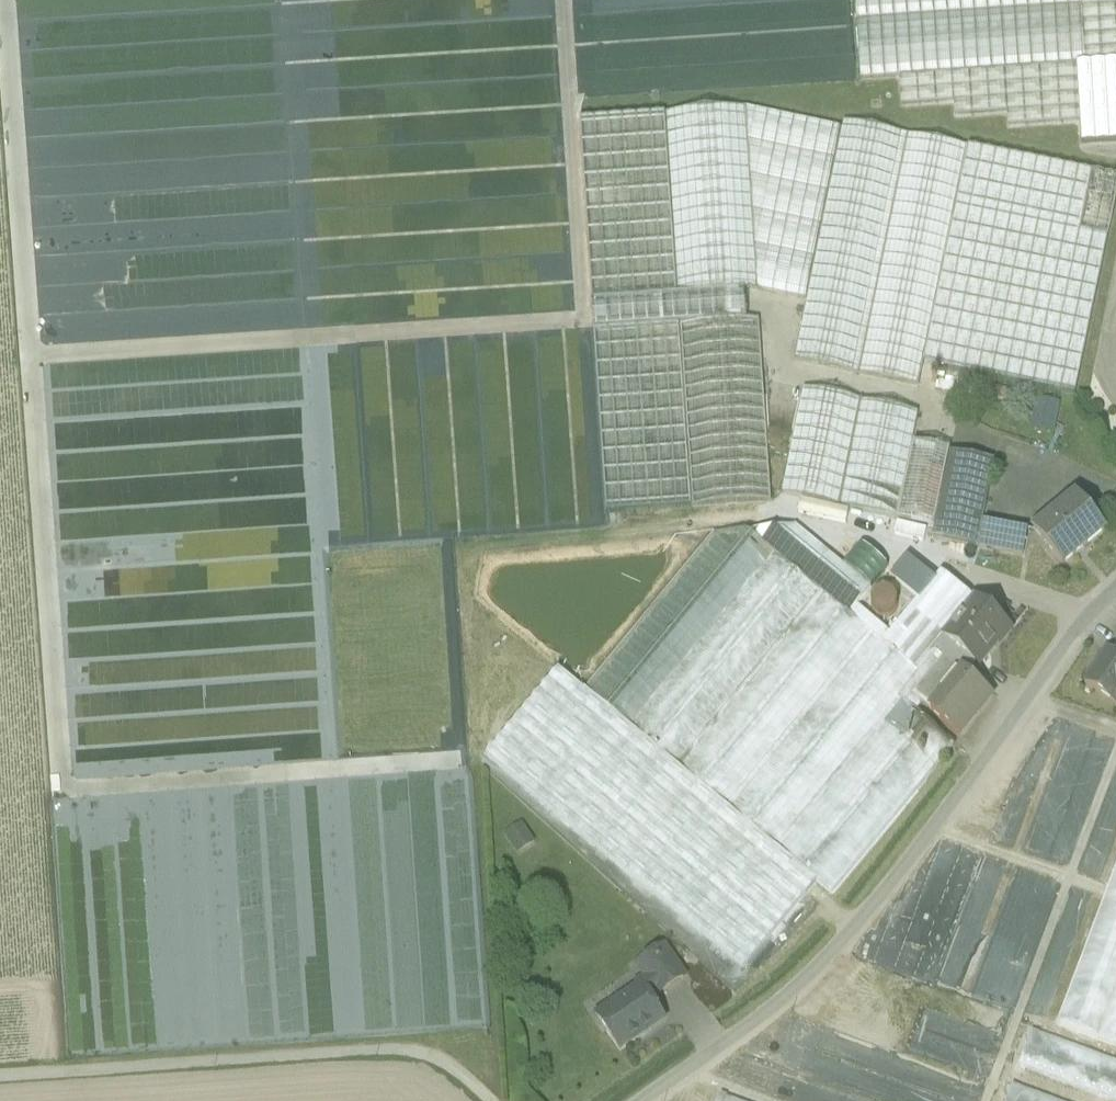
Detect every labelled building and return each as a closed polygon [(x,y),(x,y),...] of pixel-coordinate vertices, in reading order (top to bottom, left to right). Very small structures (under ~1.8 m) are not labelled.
[(860,82),(899,79),(901,109),(954,105),(955,119),(1007,116),(1008,130),(1079,125),(1081,147),(1115,145),(1115,0),(854,0),(860,82)] [(745,110),(665,115),(664,115),(579,121),(606,514),(691,508),(691,509),(772,504),(760,321),(746,322),(744,293),(758,292),(806,302),(841,129),(745,110)] [(967,147),(843,122),(841,129),(806,302),(793,362),(918,388),(922,365),(940,368),(939,369),(980,377),(1075,396),(1115,199),(1115,178),(967,147)] [(980,377),(939,369),(935,391),(975,400),(980,377)] [(919,413),(803,389),(781,496),(935,527),(950,453),(912,446),(919,413)] [(1058,405),(1038,401),(1034,420),(1054,424),(1058,405)] [(994,462),(950,453),(935,527),(933,540),(1023,558),(1028,532),(982,523),(994,462)] [(1077,498),(1034,533),(1062,567),(1105,532),(1077,498)] [(797,528),(747,533),(713,535),(584,691),(816,882),(831,895),(936,769),(935,768),(909,747),(928,724),(916,714),(922,706),(911,697),(945,658),(967,676),(976,666),(943,639),(974,601),(940,574),(890,635),(857,607),(871,589),(797,528)] [(1012,631),(975,600),(974,601),(943,639),(976,666),(977,667),(994,645),(998,649),(1012,631)] [(1107,652),(1085,684),(1115,705),(1115,658),(1107,652)] [(967,676),(945,658),(911,697),(922,706),(958,737),(992,697),(967,676)] [(816,882),(584,691),(558,670),(485,757),(743,970),(816,882)] [(954,746),(928,724),(909,747),(935,768),(954,746)] [(506,831),(514,851),(532,844),(525,824),(506,831)] [(1058,1025),(1115,1046),(1115,870),(1058,1025)] [(664,950),(638,967),(656,994),(659,997),(684,980),(664,950)] [(640,990),(598,1019),(620,1051),(663,1022),(648,999),(656,994),(647,980),(637,987),(640,990)]
